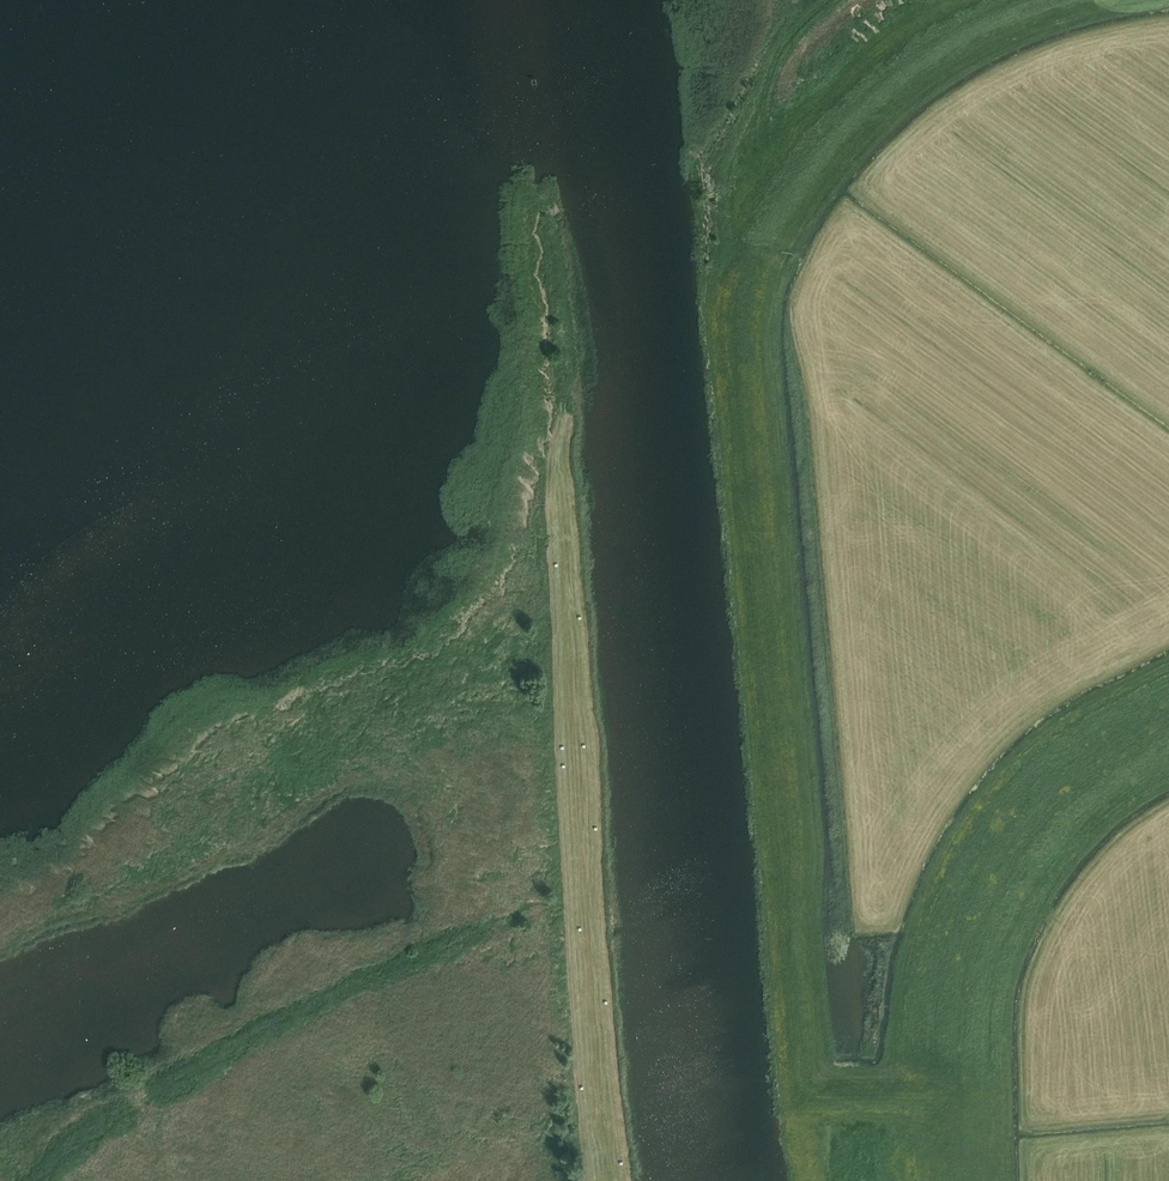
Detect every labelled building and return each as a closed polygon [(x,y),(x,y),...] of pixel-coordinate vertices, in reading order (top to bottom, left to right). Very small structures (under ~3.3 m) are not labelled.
[(502,1123),(490,1129),(495,1139),(507,1132),(502,1123)]
